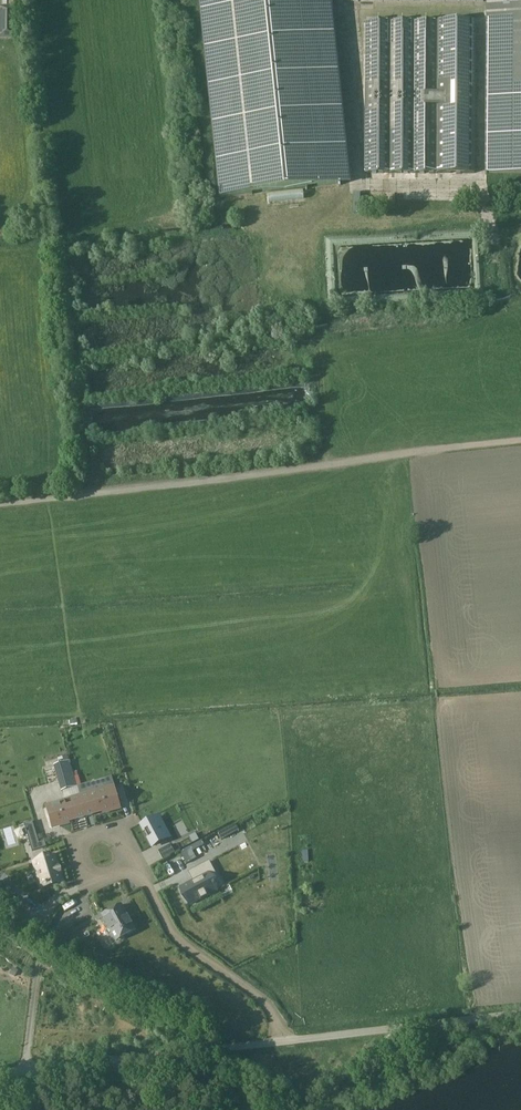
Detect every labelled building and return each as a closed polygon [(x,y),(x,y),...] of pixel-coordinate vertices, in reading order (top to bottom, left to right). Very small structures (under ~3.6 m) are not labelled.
[(220,197),(341,185),(322,0),(200,0),(220,197)] [(485,174),(520,174),(520,1),(487,1),(485,174)] [(17,23),(17,7),(0,7),(0,23),(17,23)] [(366,21),(366,173),(474,173),(475,22),(366,21)] [(375,189),(368,191),(370,198),(377,196),(375,189)] [(69,762),(54,766),(61,792),(76,788),(69,762)] [(79,796),(85,817),(120,807),(114,786),(79,796)] [(45,806),(51,827),(85,817),(79,796),(45,806)] [(156,818),(142,826),(153,847),(167,839),(156,818)] [(24,824),(32,851),(46,847),(44,841),(39,843),(32,822),(24,824)] [(221,840),(239,830),(235,824),(218,834),(221,840)] [(158,852),(163,860),(175,854),(171,845),(158,852)] [(34,862),(41,888),(63,882),(60,872),(59,868),(55,856),(34,862)] [(208,875),(214,872),(209,862),(191,872),(195,880),(181,888),(190,905),(200,900),(200,901),(207,898),(207,896),(217,891),(208,875)] [(2,894),(11,901),(16,893),(7,887),(2,894)] [(122,906),(102,917),(115,941),(134,930),(122,906)] [(67,928),(63,932),(69,938),(68,940),(78,949),(83,943),(67,928)]
